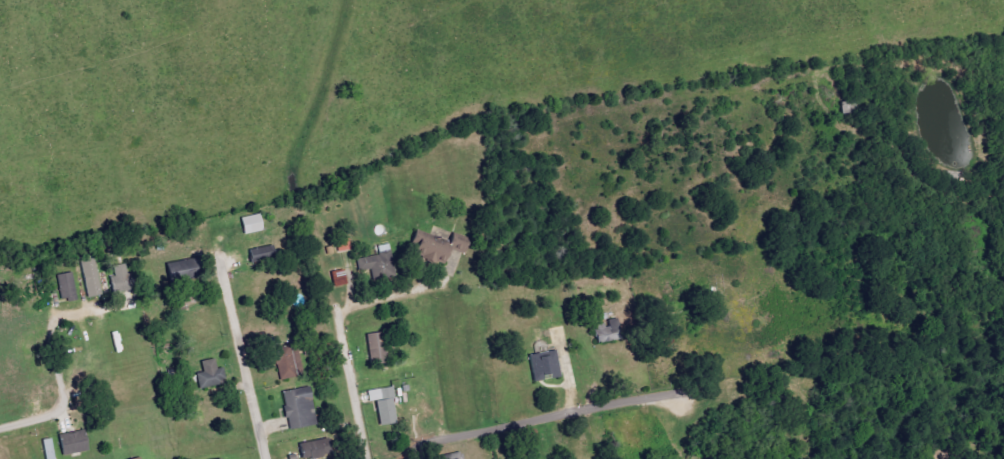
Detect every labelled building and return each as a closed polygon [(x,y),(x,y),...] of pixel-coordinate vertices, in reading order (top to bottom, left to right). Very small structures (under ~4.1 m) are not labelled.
[(239,219),(243,235),(262,230),(257,214),(239,219)] [(448,242),(415,231),(408,254),(442,265),(447,248),(463,253),(468,239),(450,233),(448,242)] [(378,256),(356,260),(358,272),(371,269),(373,281),(393,277),(388,245),(377,247),(378,256)] [(273,258),(272,248),(248,249),(249,259),(273,258)] [(80,258),(84,297),(98,296),(94,257),(80,258)] [(165,263),(167,280),(190,278),(188,260),(165,263)] [(127,291),(122,264),(112,266),(114,276),(108,278),(111,294),(127,291)] [(334,288),(347,284),(343,270),(330,273),(334,288)] [(55,275),(61,302),(76,299),(70,272),(55,275)] [(613,339),(607,322),(591,327),(597,345),(613,339)] [(365,335),(370,365),(386,362),(380,332),(365,335)] [(272,350),(279,380),(305,374),(298,344),(272,350)] [(528,356),(533,382),(550,378),(550,379),(560,377),(555,351),(528,356)] [(202,372),(196,374),(199,389),(225,384),(222,368),(216,369),(214,359),(200,362),(202,372)] [(288,430),(315,426),(309,387),(282,391),(288,430)] [(392,390),(394,401),(390,402),(395,427),(379,430),(374,405),(369,406),(367,395),(392,390)] [(57,437),(62,457),(88,451),(83,430),(57,437)] [(44,458),(54,458),(52,439),(42,440),(44,458)] [(329,457),(321,458),(300,458),(298,448),(327,443),(329,457)]
